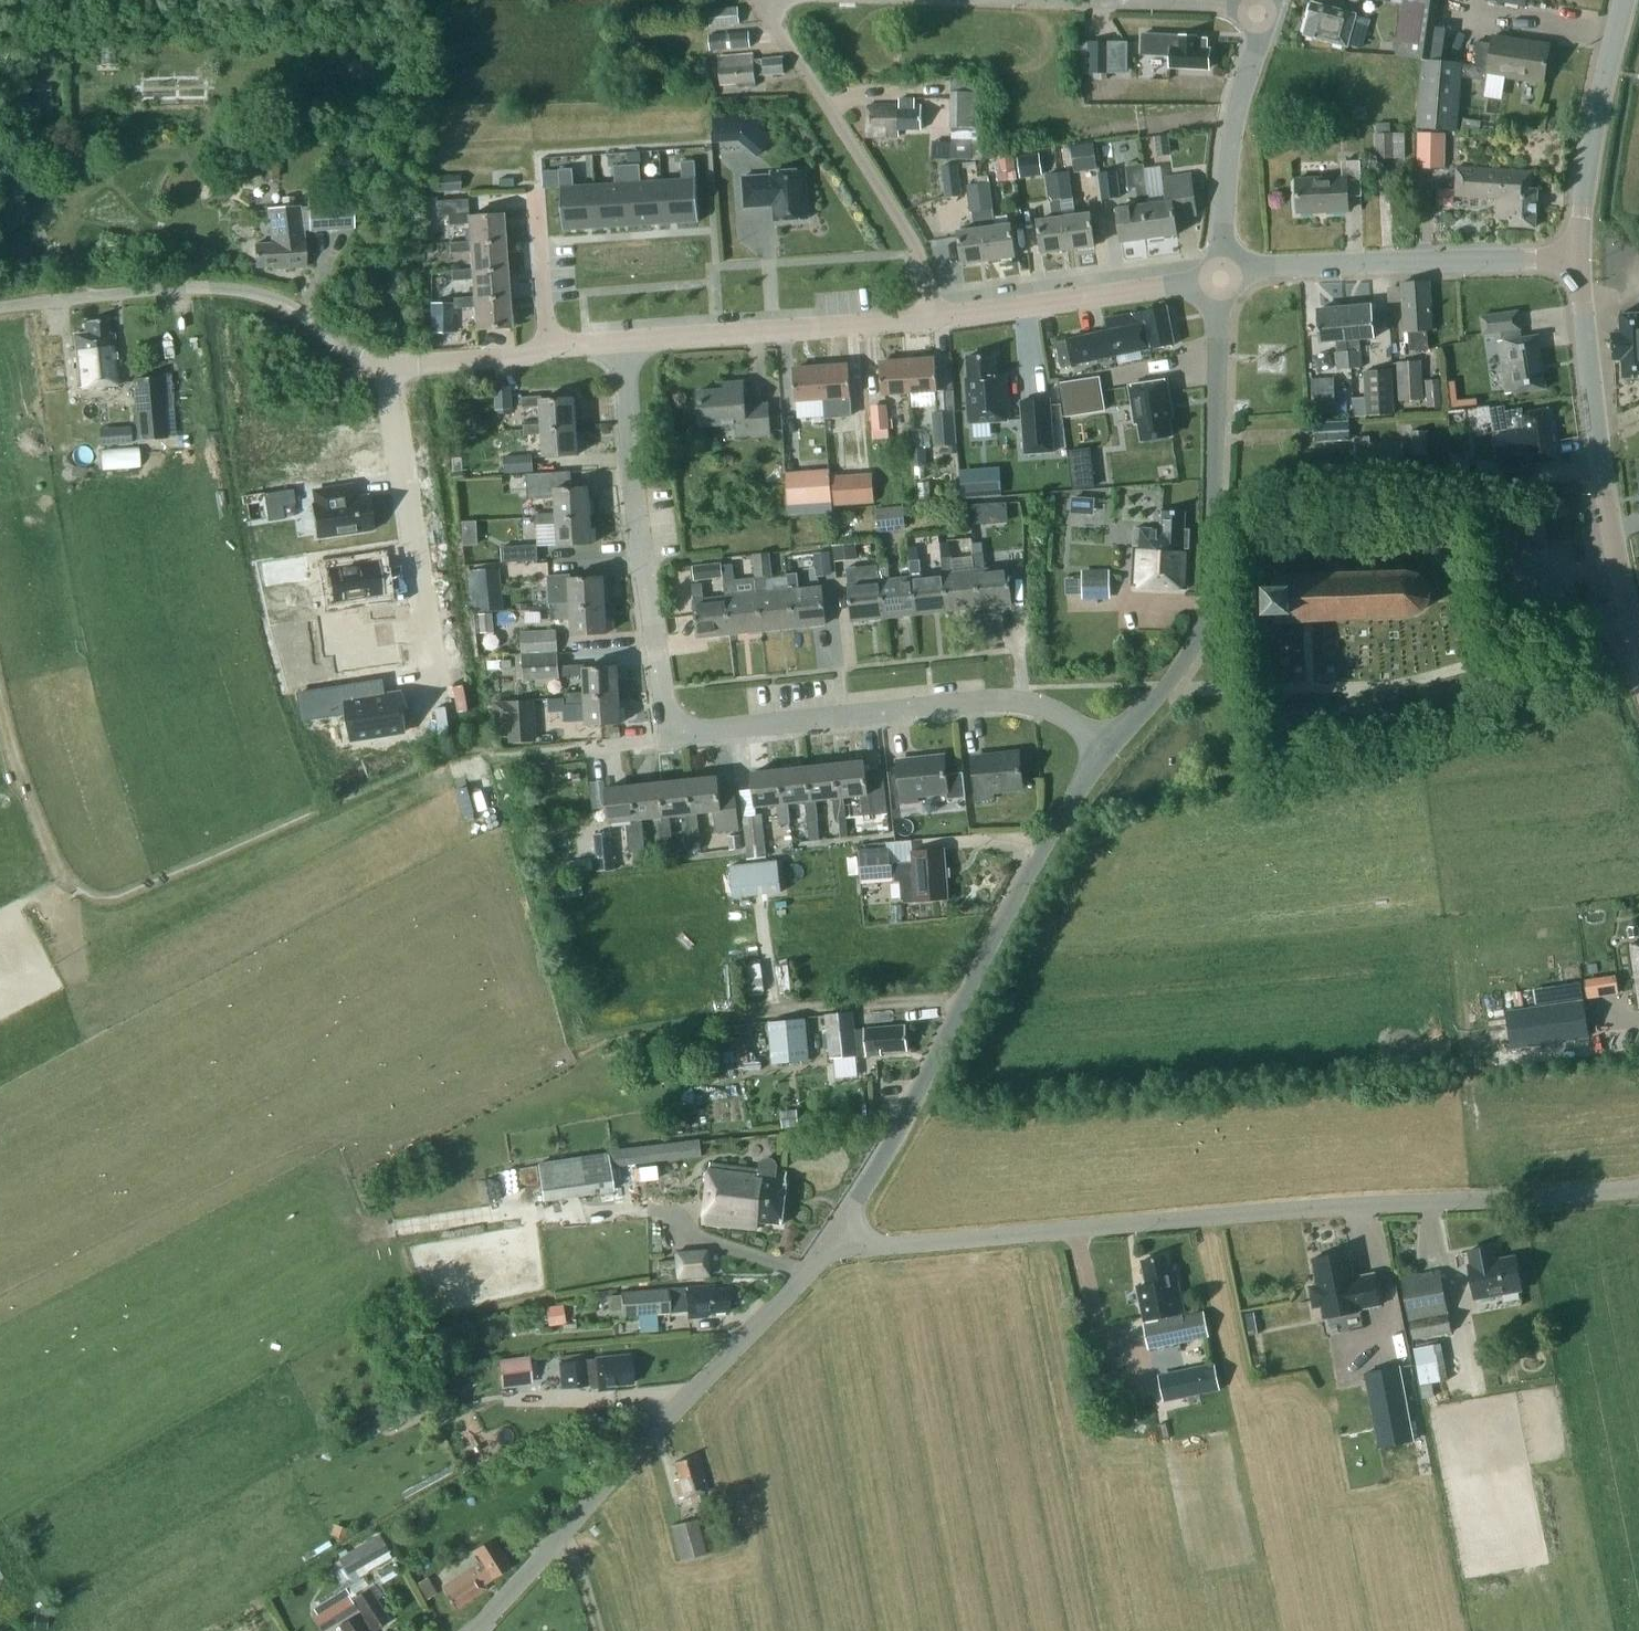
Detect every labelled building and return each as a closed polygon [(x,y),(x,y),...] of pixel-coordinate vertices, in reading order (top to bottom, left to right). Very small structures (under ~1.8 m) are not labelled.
[(1433,61),(1442,0),(1403,0),(1396,56),(1433,61)] [(1361,46),(1368,23),(1355,19),(1356,14),(1313,3),(1304,35),(1347,47),(1348,43),(1361,46)] [(738,9),(727,10),(706,12),(708,26),(740,23),(738,9)] [(750,47),(749,32),(709,35),(710,50),(750,47)] [(1142,54),(1170,55),(1170,66),(1209,68),(1210,39),(1196,39),(1196,37),(1180,36),(1180,38),(1172,37),(1172,35),(1143,34),(1142,54)] [(1455,130),(1457,130),(1461,76),(1487,80),(1488,74),(1543,82),(1549,45),(1493,36),(1492,44),(1475,42),(1472,66),(1462,64),(1422,61),(1417,127),(1455,130)] [(1086,73),(1110,73),(1110,41),(1087,41),(1086,73)] [(755,76),(784,73),(782,58),(753,60),(753,54),(718,57),(720,85),(738,84),(739,87),(756,86),(755,76)] [(951,80),(951,92),(978,92),(978,80),(951,80)] [(951,127),(977,127),(978,92),(951,92),(951,127)] [(921,129),(922,105),(914,105),(914,99),(899,99),(899,105),(867,105),(867,136),(899,136),(899,129),(921,129)] [(1367,120),(1368,106),(1353,106),(1353,119),(1367,120)] [(1461,129),(1479,129),(1481,119),(1463,116),(1461,129)] [(748,117),(741,139),(759,154),(772,138),(748,117)] [(1376,124),(1376,134),(1377,159),(1392,158),(1404,158),(1404,133),(1390,134),(1389,124),(1376,124)] [(1445,134),(1418,133),(1418,160),(1444,161),(1445,134)] [(1154,136),(1156,157),(1170,155),(1168,134),(1154,136)] [(1071,144),(1075,172),(1097,169),(1093,141),(1071,144)] [(997,172),(998,181),(1017,179),(1016,170),(1015,170),(1012,151),(997,153),(999,172),(997,172)] [(265,164),(278,163),(277,152),(264,153),(265,164)] [(1019,170),(1041,167),(1039,154),(1017,156),(1019,170)] [(699,221),(695,160),(681,161),(682,179),(662,180),(664,223),(699,221)] [(1347,196),(1361,195),(1360,161),(1342,162),(1343,177),(1296,179),(1297,213),(1348,210),(1347,196)] [(641,182),(640,164),(627,165),(631,226),(664,223),(662,180),(641,182)] [(940,166),(944,198),(960,196),(957,164),(940,166)] [(1144,205),(1149,204),(1143,164),(1126,166),(1128,189),(1136,187),(1139,206),(1116,209),(1121,242),(1149,239),(1144,205)] [(615,183),(595,185),(598,228),(631,226),(627,165),(614,166),(615,183)] [(1509,226),(1534,227),(1536,189),(1531,189),(1532,170),(1456,166),(1454,196),(1500,198),(1498,219),(1509,220),(1509,226)] [(563,230),(598,228),(595,185),(574,186),(573,169),(559,169),(563,230)] [(805,170),(771,172),(771,175),(742,177),(744,207),(773,206),(774,221),(808,219),(805,170)] [(1099,173),(1102,199),(1120,197),(1116,171),(1099,173)] [(1074,216),(1068,172),(1058,173),(1068,250),(1095,246),(1090,213),(1074,216)] [(1058,173),(1046,175),(1052,219),(1037,221),(1041,253),(1068,250),(1058,173)] [(1163,178),(1163,184),(1166,202),(1149,204),(1144,205),(1149,239),(1177,235),(1175,218),(1197,215),(1191,174),(1163,178)] [(425,180),(425,191),(439,190),(461,189),(460,176),(438,177),(438,179),(425,180)] [(979,184),(989,260),(1015,257),(1011,225),(995,227),(990,182),(979,184)] [(974,229),(957,231),(962,264),(989,260),(979,184),(967,186),(971,212),(972,212),(974,229)] [(1455,188),(1438,187),(1437,203),(1448,204),(1454,199),(1455,188)] [(352,196),(308,199),(308,205),(310,228),(310,230),(354,227),(352,196)] [(427,197),(428,216),(448,215),(448,225),(468,223),(469,241),(469,245),(503,243),(501,214),(469,217),(467,199),(436,201),(436,196),(427,197)] [(310,228),(308,205),(268,209),(271,240),(270,240),(270,243),(254,245),(256,266),(272,265),(272,268),(306,266),(304,238),(303,238),(302,228),(310,228)] [(469,241),(449,243),(450,253),(470,251),(471,269),(471,273),(506,270),(503,243),(469,245),(469,241)] [(471,269),(451,270),(452,281),(472,279),(473,297),(473,301),(508,298),(506,270),(471,273),(471,269)] [(444,272),(436,272),(436,280),(445,280),(444,272)] [(1432,330),(1429,281),(1401,283),(1404,332),(1408,332),(1410,350),(1428,349),(1427,331),(1432,330)] [(473,297),(453,298),(454,309),(474,307),(475,329),(510,327),(508,298),(473,301),(473,297)] [(453,333),(453,302),(431,302),(431,333),(453,333)] [(1347,340),(1348,351),(1360,350),(1359,339),(1375,338),(1372,306),(1344,308),(1347,340)] [(1174,345),(1174,344),(1167,307),(1106,319),(1108,331),(1067,339),(1067,340),(1056,342),(1061,367),(1072,364),(1072,365),(1149,349),(1150,350),(1174,345)] [(1348,351),(1347,340),(1344,308),(1316,311),(1319,342),(1335,341),(1336,352),(1348,351)] [(1545,388),(1539,344),(1538,335),(1521,338),(1519,329),(1520,329),(1517,311),(1480,317),(1483,334),(1501,332),(1503,340),(1498,341),(1505,394),(1545,388)] [(1614,360),(1621,359),(1622,378),(1638,377),(1638,313),(1636,313),(1619,314),(1620,319),(1620,332),(1613,332),(1614,360)] [(119,386),(115,333),(110,334),(109,319),(84,321),(85,333),(74,333),(79,389),(119,386)] [(1158,375),(1199,363),(1195,350),(1154,362),(1158,375)] [(1360,350),(1348,351),(1350,369),(1362,368),(1360,350)] [(1348,351),(1336,352),(1337,370),(1350,369),(1348,351)] [(968,379),(966,379),(969,423),(1008,420),(1005,376),(996,377),(994,355),(966,357),(968,379)] [(910,393),(936,391),(937,391),(935,359),(907,361),(910,393)] [(882,395),(910,393),(907,361),(879,363),(882,395)] [(1398,363),(1400,401),(1422,400),(1420,362),(1398,363)] [(848,365),(821,367),(823,399),(851,397),(848,365)] [(823,399),(821,367),(793,369),(795,401),(823,399)] [(1367,414),(1393,413),(1391,369),(1364,370),(1367,414)] [(1334,411),(1334,387),(1333,376),(1311,376),(1312,412),(1334,411)] [(134,380),(139,439),(165,437),(160,378),(134,380)] [(1098,378),(1060,384),(1066,417),(1103,411),(1098,378)] [(1441,406),(1439,378),(1424,379),(1426,407),(1441,406)] [(1167,380),(1130,386),(1135,423),(1139,422),(1142,440),(1172,435),(1169,418),(1172,417),(1167,380)] [(735,424),(736,436),(770,434),(768,404),(744,405),(743,382),(723,383),(723,389),(697,391),(699,426),(735,424)] [(512,387),(495,388),(496,410),(513,409),(512,387)] [(576,428),(576,423),(574,397),(541,400),(541,396),(522,398),(522,408),(541,407),(542,424),(542,429),(576,428)] [(1052,399),(1024,401),(1028,454),(1056,452),(1052,399)] [(870,406),(873,439),(888,437),(886,404),(870,406)] [(468,418),(464,406),(453,410),(458,422),(468,418)] [(849,408),(851,435),(866,434),(864,407),(849,408)] [(1557,459),(1554,443),(1548,408),(1523,413),(1522,408),(1505,411),(1509,432),(1494,434),(1498,460),(1477,461),(1478,486),(1522,483),(1521,466),(1557,459)] [(956,444),(954,411),(936,412),(939,445),(956,444)] [(1350,441),(1349,423),(1316,424),(1316,442),(1350,441)] [(578,454),(576,428),(542,429),(542,424),(523,425),(524,436),(542,435),(543,457),(578,454)] [(130,428),(116,429),(117,445),(131,444),(130,428)] [(1411,454),(1427,454),(1426,431),(1411,431),(1411,444),(1402,444),(1402,443),(1370,444),(1369,437),(1355,438),(1355,445),(1356,481),(1404,479),(1403,453),(1411,453),(1411,454)] [(144,466),(144,446),(105,448),(106,468),(144,466)] [(924,465),(923,447),(914,448),(915,466),(924,465)] [(502,456),(504,474),(533,472),(532,454),(502,456)] [(554,497),(555,513),(555,518),(590,515),(589,487),(575,488),(574,471),(525,474),(526,498),(554,497)] [(830,502),(828,476),(785,479),(787,505),(830,502)] [(1094,487),(1092,476),(1072,478),(1073,489),(1094,487)] [(374,529),(369,494),(353,497),(352,486),(315,492),(317,502),(311,503),(317,538),(374,529)] [(293,489),(263,493),(268,521),(285,519),(283,506),(295,504),(293,489)] [(1552,501),(1555,519),(1567,517),(1564,499),(1552,501)] [(970,525),(985,524),(983,504),(969,505),(970,525)] [(875,508),(877,523),(903,520),(902,506),(875,508)] [(1162,529),(1144,528),(1135,528),(1131,585),(1187,588),(1190,529),(1184,529),(1185,512),(1162,511),(1162,529)] [(555,518),(555,513),(535,514),(536,526),(556,524),(558,546),(592,544),(590,515),(555,518)] [(919,560),(925,559),(923,542),(910,544),(912,561),(919,560)] [(972,544),(973,554),(976,554),(983,553),(982,542),(972,544)] [(501,547),(503,563),(539,560),(537,544),(501,547)] [(835,560),(857,557),(856,544),(834,547),(835,560)] [(831,574),(828,552),(815,553),(817,575),(831,574)] [(755,577),(771,575),(768,553),(753,555),(755,577)] [(973,554),(974,570),(975,570),(979,608),(1011,604),(1007,567),(985,569),(983,553),(976,554),(973,554)] [(310,579),(306,557),(263,564),(266,586),(310,579)] [(941,558),(943,574),(943,573),(947,611),(979,608),(975,570),(974,570),(953,572),(951,557),(941,558)] [(380,560),(327,568),(332,603),(385,595),(380,560)] [(909,561),(911,577),(915,614),(947,611),(943,573),(943,574),(921,576),(919,560),(912,561),(909,561)] [(721,563),(706,564),(708,579),(723,578),(721,563)] [(878,564),(879,580),(880,580),(884,618),(915,614),(911,577),(890,579),(888,563),(878,564)] [(731,567),(723,568),(724,581),(733,580),(731,567)] [(880,580),(879,580),(858,583),(856,567),(846,568),(852,621),(884,618),(880,580)] [(474,570),(477,597),(499,595),(496,568),(474,570)] [(1275,586),(1264,586),(1265,612),(1275,612),(1276,622),(1351,618),(1410,615),(1410,614),(1418,612),(1424,608),(1429,600),(1430,592),(1427,584),(1422,577),(1414,573),(1407,572),(1407,571),(1348,574),(1274,576),(1275,586)] [(787,574),(788,590),(789,590),(793,627),(825,624),(821,586),(799,589),(797,573),(787,574)] [(570,602),(570,607),(605,605),(603,576),(570,579),(569,575),(548,576),(549,587),(550,603),(570,602)] [(789,590),(788,590),(767,592),(765,576),(755,577),(755,578),(757,593),(761,631),(793,627),(789,590)] [(1082,577),(1083,596),(1109,595),(1109,576),(1082,577)] [(757,593),(735,596),(734,580),(733,580),(724,581),(723,581),(725,597),(726,597),(730,634),(761,631),(757,593)] [(726,597),(725,597),(704,599),(702,583),(692,584),(697,638),(730,634),(726,597)] [(572,635),(606,633),(605,605),(570,607),(570,602),(550,603),(551,619),(571,618),(572,635)] [(481,633),(493,632),(491,613),(480,614),(481,633)] [(337,650),(340,669),(395,661),(389,624),(360,629),(358,614),(321,619),(326,652),(337,650)] [(557,650),(557,635),(556,629),(521,632),(522,652),(557,650)] [(523,655),(524,675),(559,673),(558,653),(523,655)] [(495,669),(506,669),(506,660),(495,660),(495,669)] [(584,675),(585,692),(585,696),(619,695),(617,666),(584,668),(584,664),(563,665),(563,677),(584,675)] [(375,696),(373,682),(315,690),(319,717),(347,712),(351,740),(406,731),(399,692),(375,696)] [(585,696),(585,692),(564,693),(565,704),(585,703),(586,725),(621,723),(619,695),(585,696)] [(510,741),(533,740),(530,699),(494,701),(496,724),(509,723),(510,741)] [(972,758),(976,788),(977,801),(993,799),(992,791),(1022,788),(1018,753),(972,758)] [(963,772),(945,774),(943,756),(897,761),(902,804),(918,803),(917,795),(946,792),(947,800),(966,797),(963,772)] [(864,760),(835,764),(839,798),(844,797),(859,795),(861,816),(874,814),(887,813),(883,776),(866,778),(864,760)] [(811,801),(816,800),(833,798),(836,830),(847,828),(846,817),(844,797),(839,798),(835,764),(808,767),(811,801)] [(808,767),(780,770),(784,804),(788,803),(805,801),(807,822),(818,820),(816,800),(811,801),(808,767)] [(784,804),(780,770),(751,773),(755,807),(777,804),(779,825),(790,823),(788,803),(784,804)] [(719,792),(717,776),(689,779),(693,814),(697,813),(714,811),(716,832),(727,830),(727,831),(740,830),(735,791),(719,792)] [(665,817),(669,816),(686,814),(688,835),(699,833),(697,813),(693,814),(689,779),(661,782),(665,817)] [(661,782),(633,785),(637,820),(641,819),(658,817),(660,838),(671,836),(669,816),(665,817),(661,782)] [(637,820),(633,785),(605,789),(608,823),(630,820),(633,841),(644,839),(641,819),(637,820)] [(744,816),(744,825),(748,859),(767,857),(762,814),(744,816)] [(732,849),(741,848),(740,835),(731,836),(732,849)] [(688,837),(689,850),(700,849),(699,836),(688,837)] [(598,867),(598,871),(614,869),(612,844),(596,846),(597,858),(598,867)] [(887,848),(859,850),(861,876),(889,874),(889,864),(887,848)] [(896,880),(901,880),(902,898),(906,902),(947,899),(944,849),(912,851),(913,863),(895,864),(896,880)] [(729,865),(732,898),(781,893),(778,860),(729,865)] [(1631,936),(1638,935),(1637,925),(1629,926),(1631,936)] [(1638,1001),(1638,942),(1631,943),(1638,1001)] [(765,962),(748,964),(752,993),(769,991),(765,962)] [(1589,977),(1591,996),(1624,993),(1622,974),(1589,977)] [(1589,1037),(1583,1001),(1506,1012),(1511,1048),(1589,1037)] [(826,1014),(826,1015),(831,1058),(856,1056),(866,1055),(866,1056),(881,1055),(881,1052),(907,1050),(906,1026),(864,1029),(854,1030),(853,1012),(826,1014)] [(772,1064),(809,1061),(805,1019),(769,1022),(772,1064)] [(799,1127),(798,1113),(783,1114),(784,1128),(799,1127)] [(536,1165),(542,1201),(614,1191),(609,1153),(536,1165)] [(760,1169),(710,1162),(703,1223),(757,1229),(758,1221),(782,1224),(787,1180),(786,1180),(787,1172),(776,1171),(776,1164),(772,1159),(766,1158),(760,1162),(760,1169)] [(1521,1290),(1514,1256),(1495,1260),(1493,1246),(1468,1251),(1471,1265),(1468,1265),(1475,1299),(1521,1290)] [(1348,1252),(1311,1259),(1316,1285),(1309,1286),(1313,1308),(1321,1306),(1323,1318),(1360,1311),(1359,1309),(1380,1305),(1374,1273),(1353,1277),(1348,1252)] [(1188,1340),(1209,1336),(1203,1312),(1184,1316),(1174,1267),(1169,1269),(1166,1256),(1141,1261),(1147,1285),(1137,1287),(1145,1320),(1158,1317),(1159,1321),(1143,1324),(1148,1348),(1188,1340)] [(676,1259),(677,1278),(708,1275),(706,1257),(676,1259)] [(1400,1277),(1412,1339),(1452,1332),(1440,1270),(1400,1277)] [(707,1313),(729,1311),(726,1288),(715,1289),(714,1285),(669,1289),(669,1288),(620,1293),(622,1317),(670,1312),(670,1311),(688,1310),(689,1318),(707,1317),(707,1313)] [(548,1326),(565,1324),(562,1305),(546,1307),(548,1326)] [(1258,1333),(1256,1323),(1247,1324),(1249,1335),(1258,1333)] [(1445,1361),(1442,1343),(1413,1349),(1417,1367),(1445,1361)] [(498,1360),(501,1388),(533,1384),(530,1357),(498,1360)] [(613,1385),(632,1383),(629,1359),(610,1361),(610,1357),(595,1359),(586,1360),(586,1359),(559,1362),(562,1388),(589,1386),(589,1384),(598,1383),(598,1390),(614,1389),(613,1385)] [(1414,1440),(1400,1367),(1366,1373),(1381,1447),(1414,1440)] [(1202,1394),(1197,1368),(1158,1376),(1163,1402),(1202,1394)] [(680,1498),(689,1496),(692,1504),(700,1501),(698,1494),(707,1491),(697,1456),(675,1462),(679,1478),(675,1480),(680,1498)] [(671,1525),(681,1560),(705,1554),(696,1519),(671,1525)] [(339,1558),(348,1574),(389,1551),(380,1536),(339,1558)] [(482,1564),(443,1589),(446,1593),(445,1594),(455,1609),(486,1589),(482,1582),(490,1577),(490,1578),(508,1566),(492,1540),(474,1552),(482,1564)] [(427,1598),(436,1592),(428,1579),(418,1585),(427,1598)] [(372,1630),(389,1621),(369,1589),(352,1600),(365,1620),(372,1630)] [(358,1610),(349,1595),(318,1614),(327,1629),(358,1610)] [(355,1616),(340,1625),(344,1630),(371,1630),(372,1630),(365,1620),(360,1623),(355,1616)]
